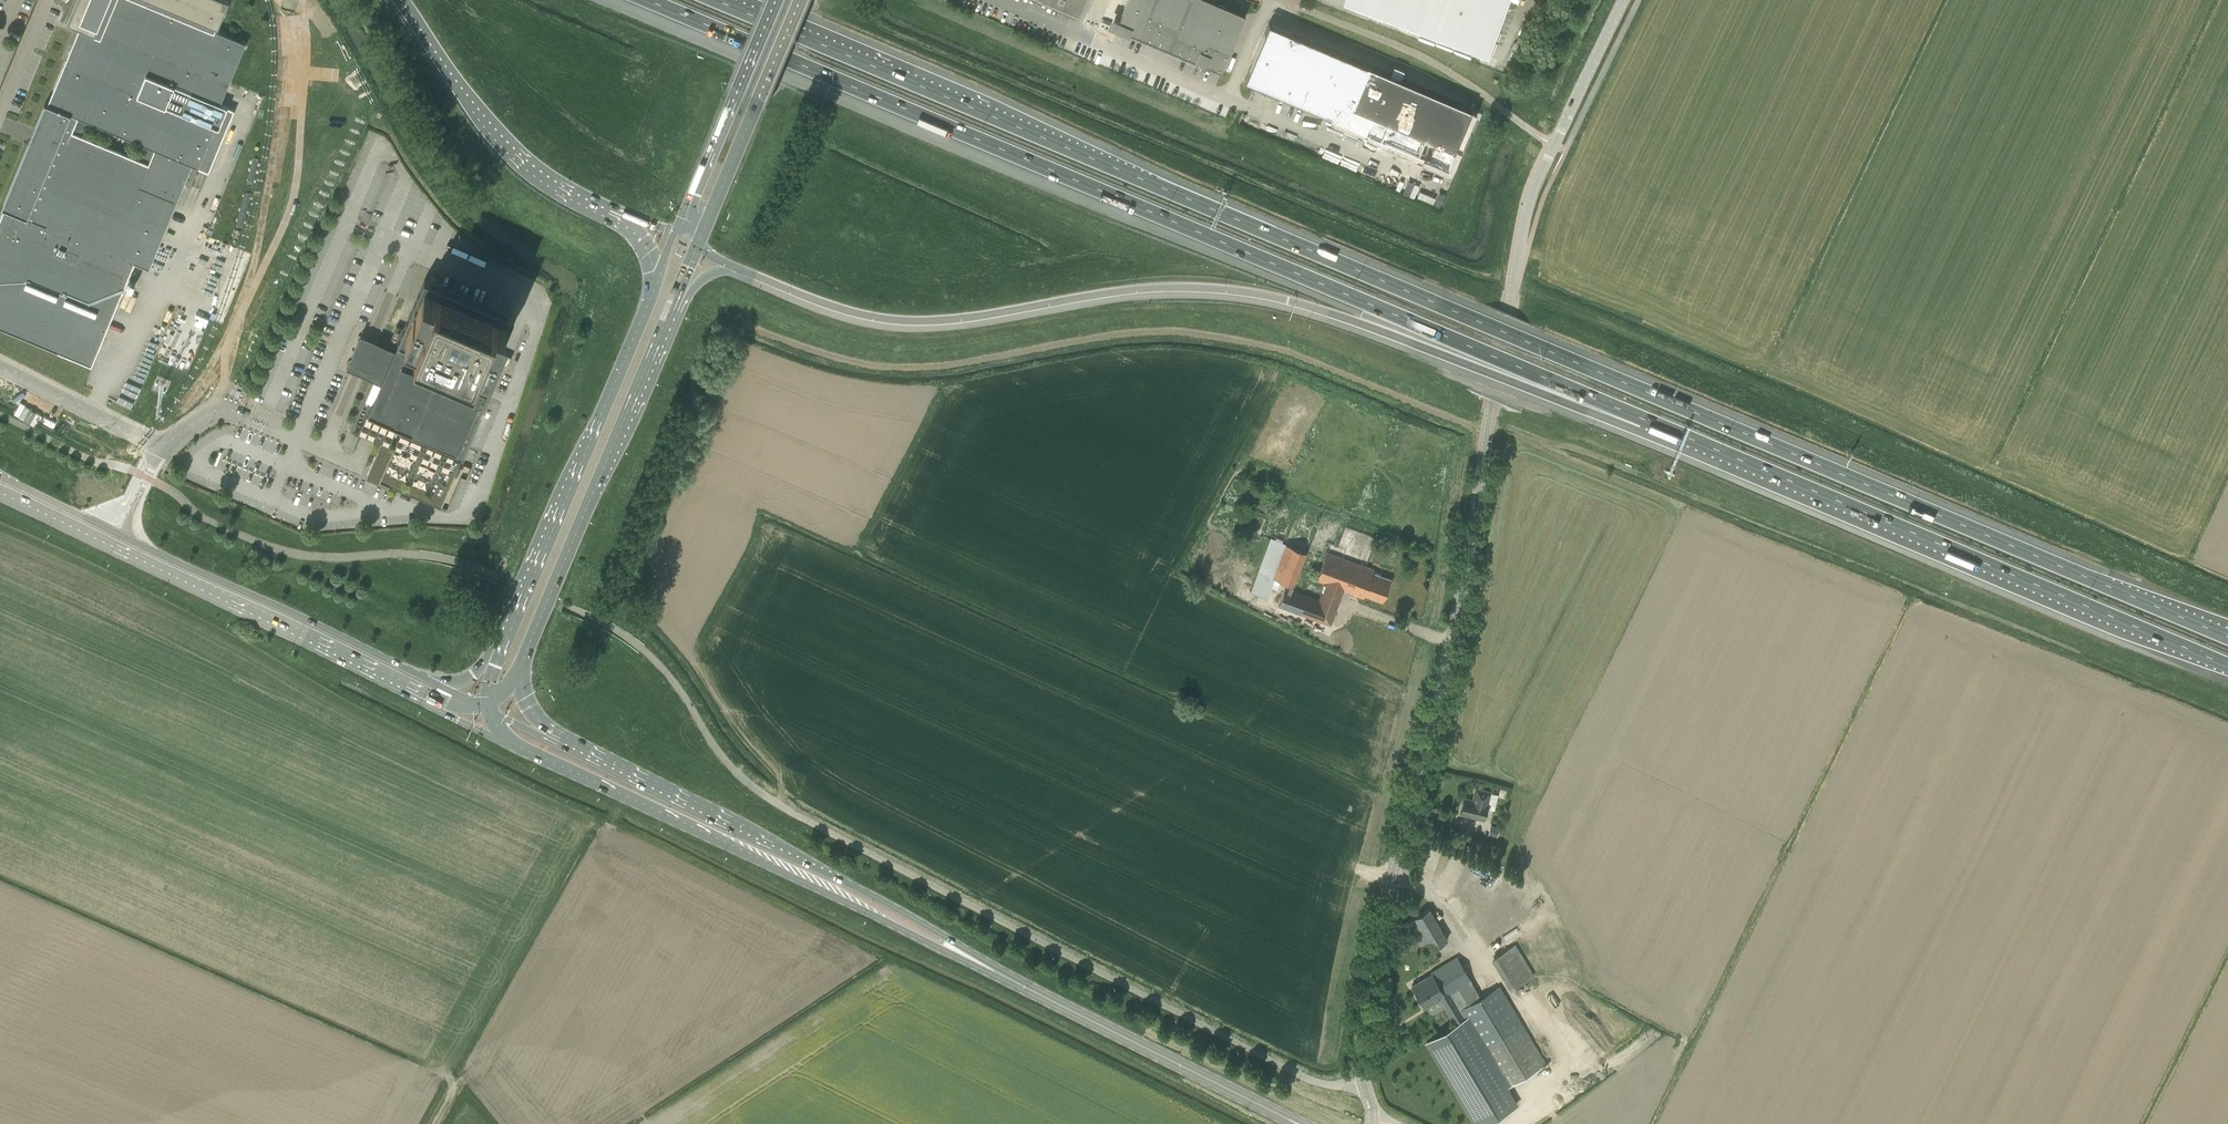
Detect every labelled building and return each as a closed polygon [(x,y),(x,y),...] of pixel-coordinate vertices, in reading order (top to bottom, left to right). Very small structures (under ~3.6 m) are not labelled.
[(92,365),(135,262),(150,268),(193,164),(199,167),(207,148),(217,152),(227,129),(220,127),(228,106),(221,103),(230,82),(246,42),(215,30),(217,25),(218,25),(229,0),(78,0),(69,23),(80,28),(77,35),(38,129),(31,145),(0,219),(0,220),(0,327),(92,365)] [(1077,11),(1080,5),(1082,6),(1083,5),(1080,4),(1081,0),(1051,0),(1077,11)] [(1196,60),(1195,62),(1202,65),(1203,63),(1221,71),(1245,14),(1212,0),(1127,0),(1118,21),(1116,20),(1113,27),(1116,28),(1128,33),(1129,32),(1196,60)] [(1360,7),(1371,11),(1487,55),(1508,0),(1363,0),(1360,7)] [(1472,109),(1269,23),(1245,79),(1254,83),(1380,137),(1416,152),(1425,156),(1445,164),(1448,166),(1472,109)] [(354,426),(353,430),(364,435),(368,437),(373,439),(381,442),(384,443),(373,469),(382,473),(378,483),(389,487),(389,486),(397,489),(442,508),(447,496),(452,483),(456,474),(459,475),(470,448),(491,398),(493,394),(494,391),(505,366),(507,367),(508,367),(512,356),(506,353),(500,351),(510,327),(515,316),(506,312),(501,309),(499,309),(491,305),(489,304),(441,284),(439,283),(432,280),(424,277),(413,303),(403,327),(397,325),(390,343),(382,362),(376,376),(375,377),(375,378),(374,379),(374,380),(373,383),(354,426)] [(382,362),(390,343),(379,339),(378,338),(373,336),(368,335),(367,334),(362,332),(354,350),(347,364),(352,366),(354,366),(359,369),(376,376),(382,362)] [(1993,529),(1991,535),(2006,540),(2008,535),(1993,529)] [(1257,572),(1251,591),(1267,597),(1271,587),(1271,585),(1274,578),(1280,580),(1294,585),(1307,551),(1284,543),(1270,538),(1257,572)] [(1285,586),(1278,605),(1330,624),(1344,589),(1363,596),(1363,597),(1364,597),(1365,594),(1382,600),(1389,579),(1373,573),(1374,570),(1327,552),(1316,579),(1325,582),(1319,598),(1285,586)] [(1461,813),(1484,819),(1491,791),(1476,787),(1473,799),(1465,797),(1461,813)] [(1433,948),(1449,938),(1430,908),(1406,922),(1425,953),(1433,948)] [(1510,991),(1534,976),(1515,944),(1491,958),(1510,991)] [(1412,985),(1425,1007),(1441,997),(1456,1022),(1427,1038),(1476,1123),(1480,1123),(1515,1104),(1505,1086),(1545,1064),(1501,986),(1481,997),(1458,956),(1429,972),(1430,974),(1412,985)]
